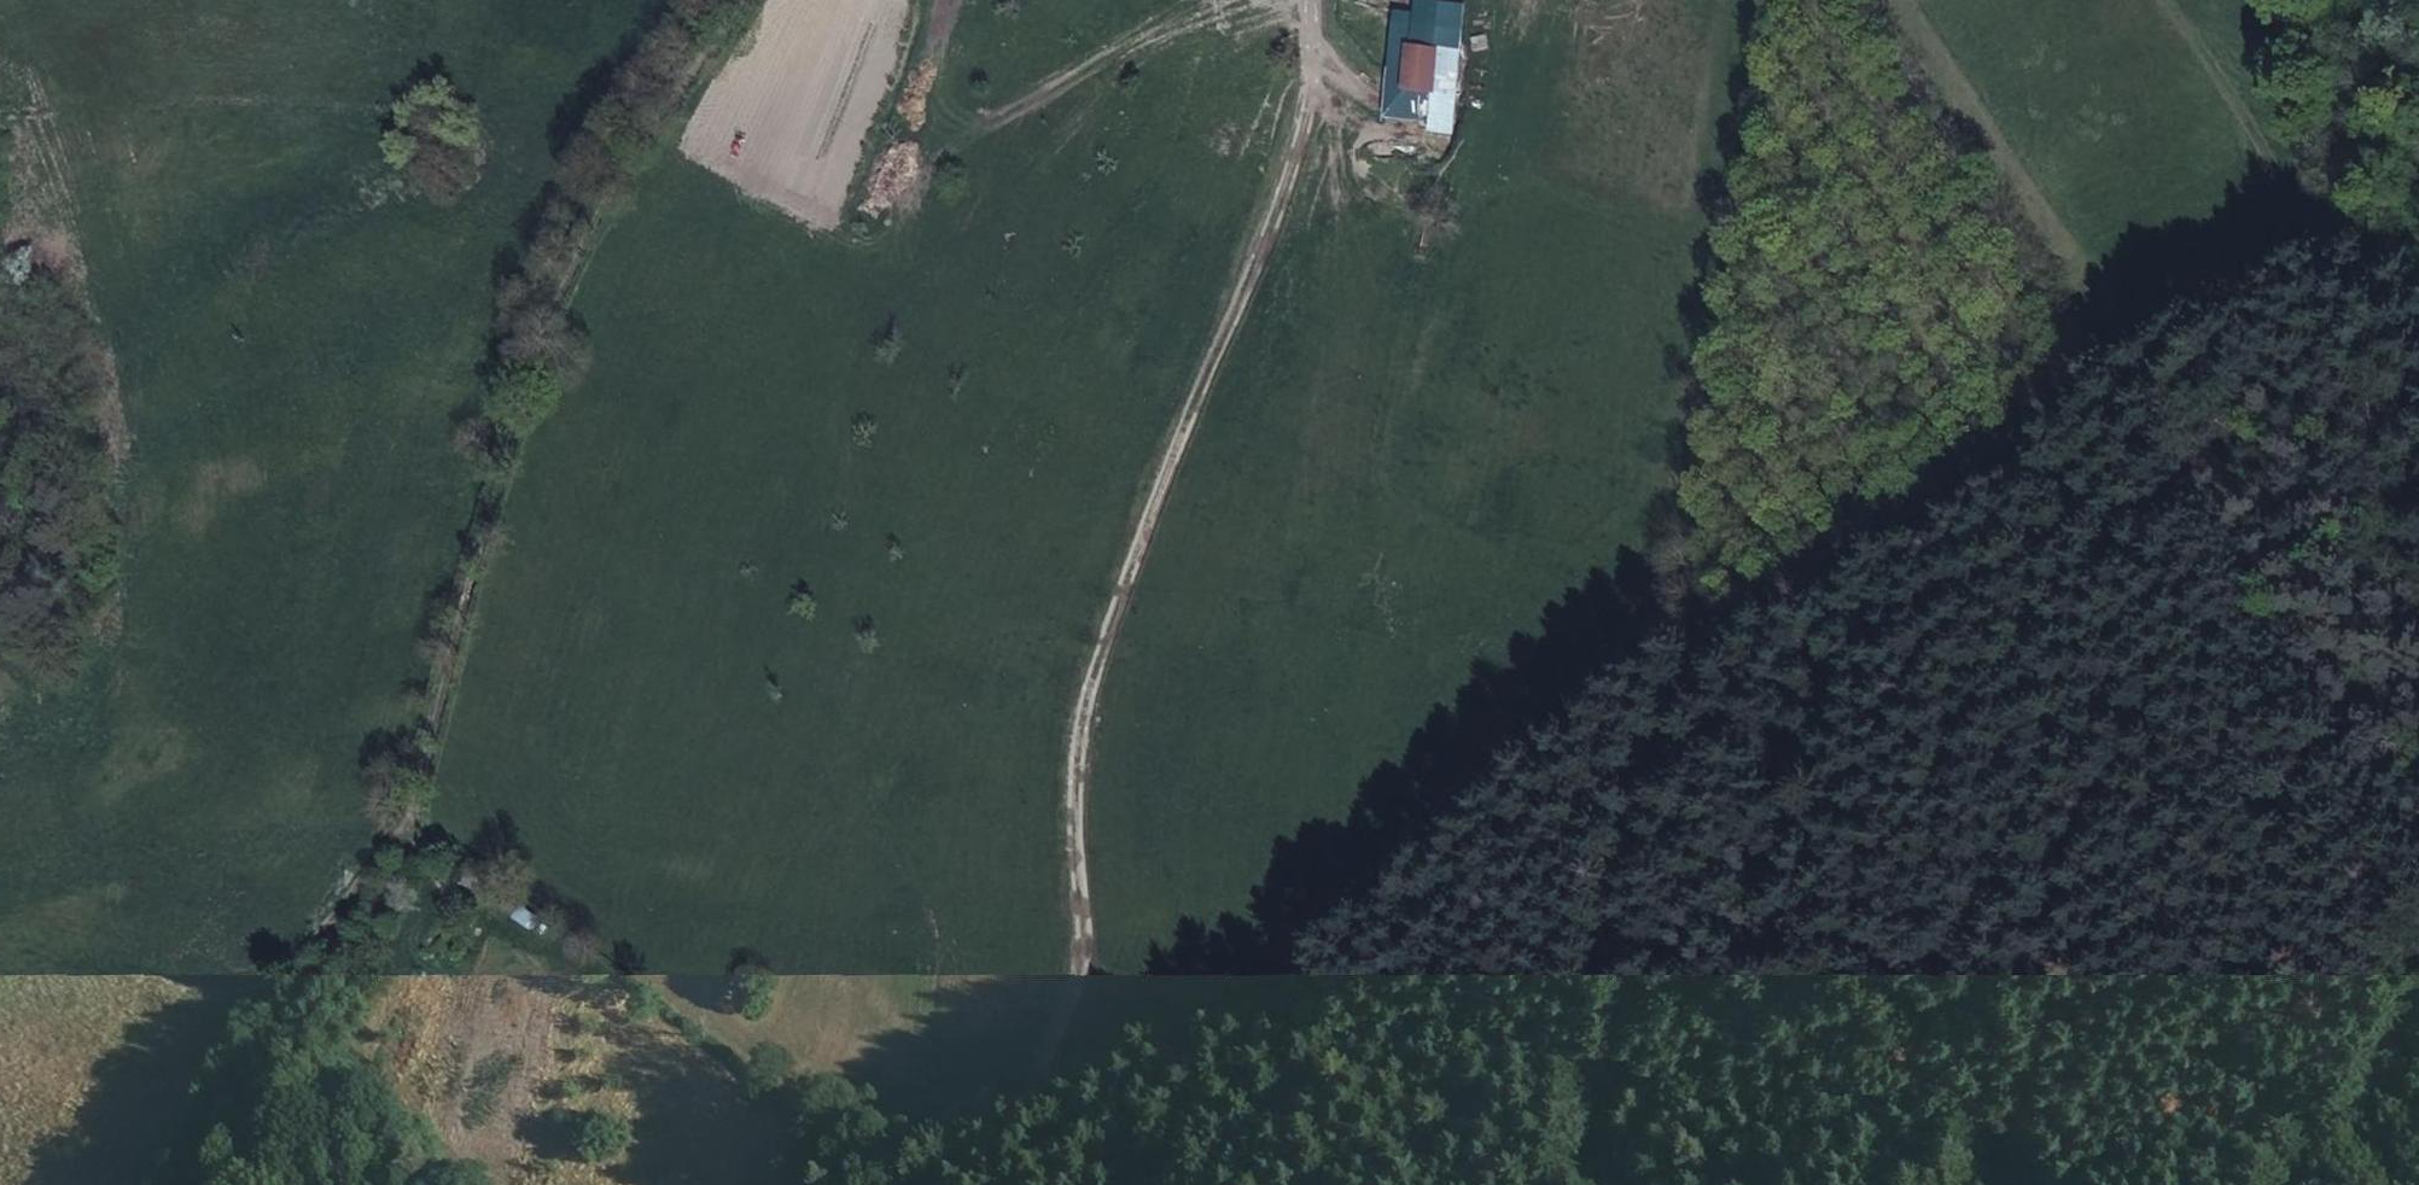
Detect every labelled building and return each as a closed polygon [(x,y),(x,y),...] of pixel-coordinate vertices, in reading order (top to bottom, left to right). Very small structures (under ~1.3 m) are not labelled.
[(1448,21),(1423,18),(1419,62),(1445,64),(1448,21)]
